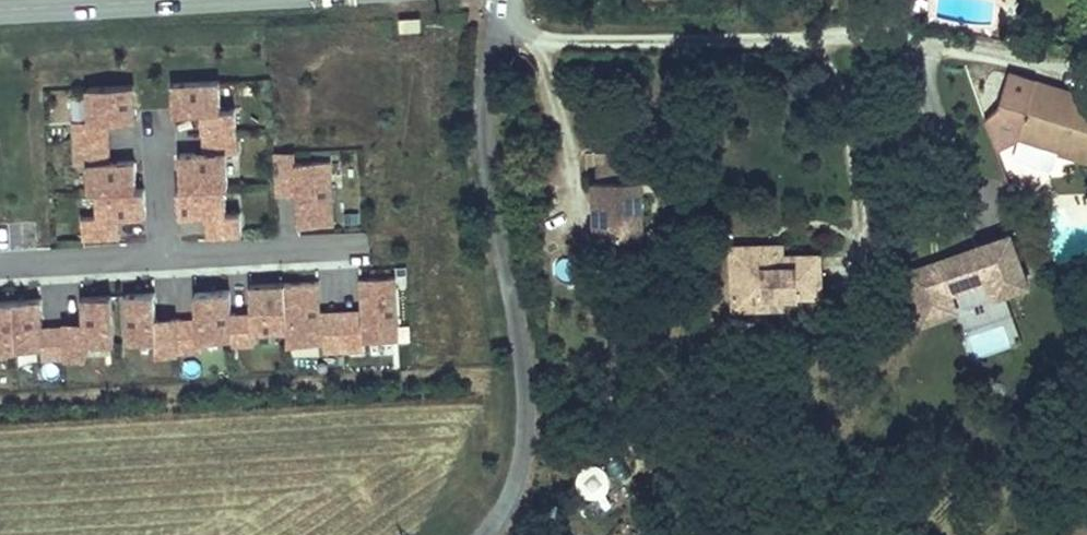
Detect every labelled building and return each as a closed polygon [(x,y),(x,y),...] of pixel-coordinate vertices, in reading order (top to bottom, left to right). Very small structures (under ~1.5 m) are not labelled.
[(1075,101),(1078,93),(1043,81),(1017,72),(1006,105),(987,112),(999,143),(1023,133),(1066,149),(1067,144),(1086,151),(1086,105),(1075,101)] [(198,115),(218,114),(216,76),(171,79),(173,117),(198,115)] [(110,123),(137,122),(135,86),(89,88),(91,124),(110,123)] [(1078,93),(1075,101),(1086,105),(1086,96),(1078,93)] [(218,114),(198,115),(200,131),(235,128),(233,113),(218,114)] [(110,123),(91,124),(72,125),(74,143),(110,141),(110,123)] [(235,128),(200,131),(201,152),(225,150),(236,150),(235,128)] [(587,159),(586,218),(637,219),(637,160),(641,157),(641,131),(593,130),(594,159),(587,159)] [(110,141),(74,143),(75,160),(88,159),(111,158),(110,141)] [(1067,144),(1066,149),(1064,154),(1086,162),(1086,151),(1067,144)] [(180,185),(228,181),(225,150),(201,152),(179,154),(180,185)] [(276,194),(300,193),(299,162),(298,152),(276,154),(276,194)] [(111,158),(88,159),(89,189),(98,189),(139,187),(139,158),(111,158)] [(300,193),(300,226),(330,226),(329,162),(299,162),(300,193)] [(228,181),(180,185),(183,216),(201,215),(230,212),(228,181)] [(139,187),(98,189),(99,219),(120,218),(149,217),(149,188),(139,187)] [(230,212),(201,215),(202,235),(246,234),(246,210),(230,212)] [(83,220),(83,242),(120,242),(120,218),(99,219),(83,220)] [(1012,227),(906,266),(925,316),(957,304),(951,288),(989,274),(995,292),(1032,278),(1012,227)] [(772,233),(732,233),(732,296),(763,295),(763,268),(778,268),(778,285),(782,285),(821,285),(821,243),(784,244),(772,244),(772,233)] [(784,233),(772,233),(772,244),(784,244),(784,233)] [(782,285),(778,285),(778,268),(763,268),(763,295),(782,295),(782,285)] [(257,302),(257,333),(285,333),(284,286),(256,287),(257,302)] [(366,305),(367,336),(394,336),(393,289),(366,290),(366,305)] [(203,307),(203,338),(231,338),(230,304),(230,291),(203,292),(203,307)] [(94,310),(94,340),(122,340),(121,294),(93,294),(94,310)] [(291,296),(292,343),(319,342),(320,308),(320,296),(291,296)] [(128,298),(129,345),(156,344),(157,310),(157,298),(128,298)] [(19,347),(18,300),(0,301),(0,347),(19,347)] [(19,300),(20,347),(47,346),(48,312),(48,300),(19,300)] [(257,333),(257,302),(230,304),(231,338),(231,347),(257,346),(257,333)] [(367,336),(366,305),(342,307),(343,351),(367,349),(367,336)] [(203,338),(203,307),(179,309),(179,353),(203,351),(203,338)] [(343,351),(342,307),(320,308),(319,342),(319,351),(343,351)] [(179,353),(179,309),(157,310),(156,344),(156,353),(179,353)] [(94,340),(94,310),(70,312),(70,355),(94,353),(94,340)] [(70,355),(70,312),(48,312),(47,346),(47,355),(70,355)] [(578,496),(608,494),(606,464),(576,466),(578,496)]
